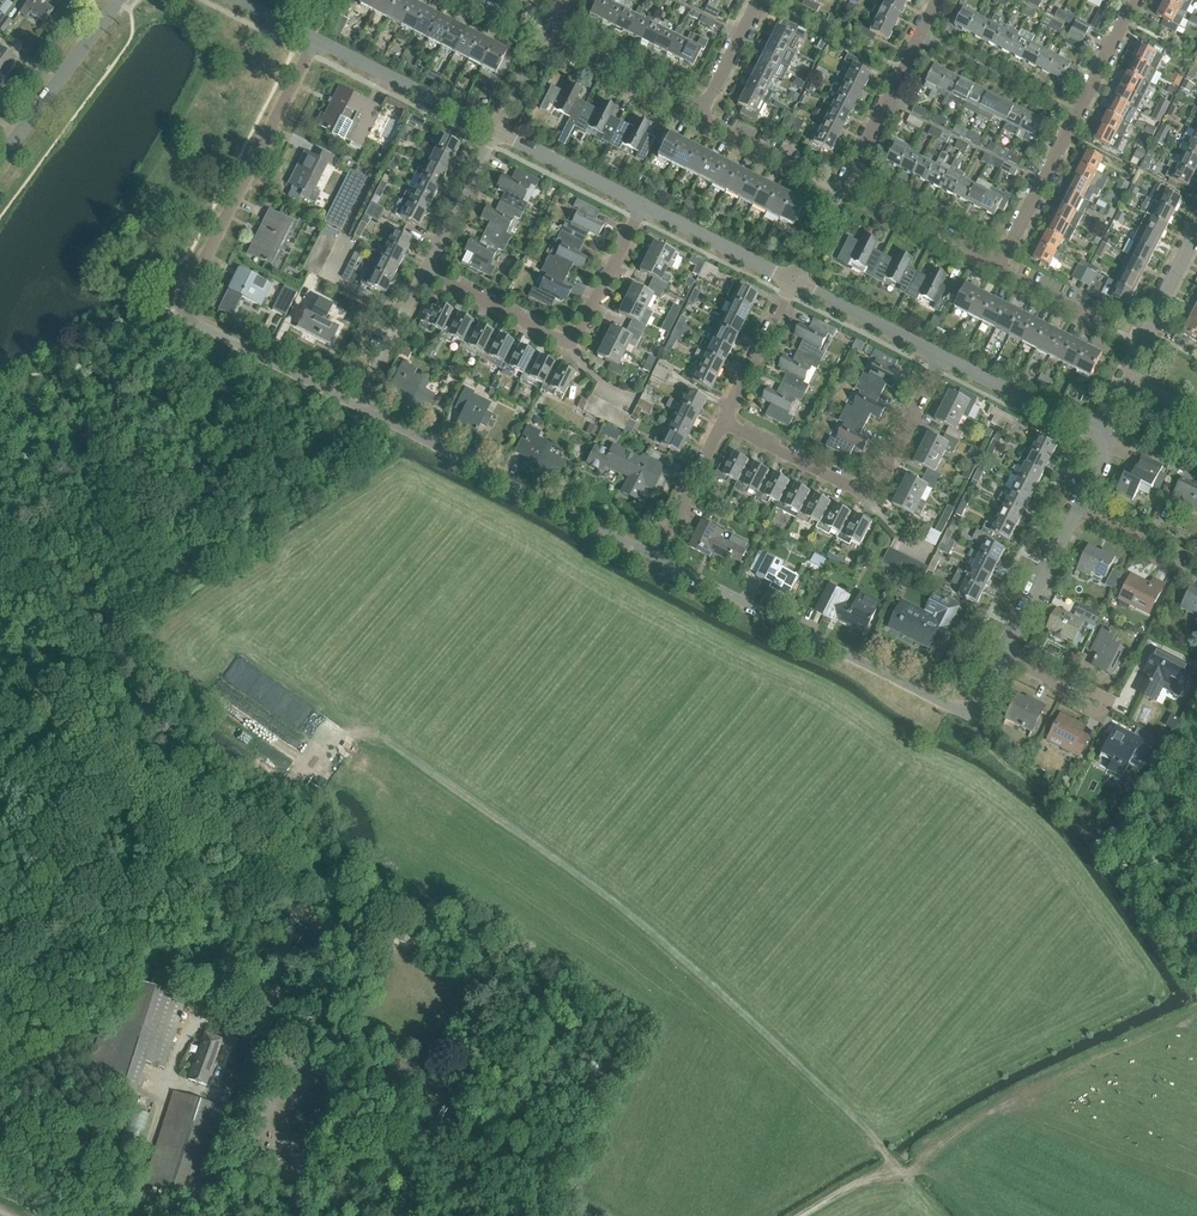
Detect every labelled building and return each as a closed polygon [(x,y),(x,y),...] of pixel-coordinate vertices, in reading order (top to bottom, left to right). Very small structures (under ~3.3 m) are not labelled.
[(41,3),(42,0),(29,0),(20,13),(26,18),(30,14),(43,24),(52,11),(41,3)] [(374,13),(381,0),(363,0),(360,6),(374,13)] [(387,20),(398,0),(381,0),(374,14),(387,20)] [(401,27),(412,4),(404,0),(398,0),(388,20),(401,27)] [(588,17),(595,21),(596,19),(603,22),(612,5),(614,6),(616,0),(609,0),(607,3),(602,0),(597,0),(588,17)] [(603,22),(602,24),(608,27),(609,25),(616,29),(624,12),(627,13),(630,3),(626,1),(624,4),(617,0),(616,0),(614,6),(612,5),(603,22)] [(801,6),(816,13),(820,7),(811,2),(812,0),(804,0),(801,6)] [(896,21),(900,14),(883,5),(884,3),(875,0),(873,5),(877,7),(874,15),(878,16),(877,18),(894,27),(895,28),(898,22),(896,21)] [(900,14),(902,15),(904,9),(903,8),(907,1),(904,0),(886,0),(884,3),(883,5),(900,14)] [(1033,6),(1038,9),(1042,1),(1040,0),(1036,0),(1033,6)] [(1164,2),(1179,10),(1186,13),(1193,0),(1192,0),(1165,0),(1164,2)] [(1186,14),(1179,10),(1164,2),(1157,16),(1164,20),(1161,26),(1175,33),(1179,26),(1180,27),(1186,14)] [(401,27),(414,34),(426,11),(413,4),(401,27)] [(707,6),(704,13),(717,20),(721,12),(707,6)] [(1023,15),(1028,18),(1032,9),(1027,7),(1023,15)] [(624,12),(616,29),(615,30),(621,33),(622,32),(628,35),(637,18),(640,19),(643,10),(639,8),(634,16),(627,13),(624,12)] [(1032,9),(1028,18),(1033,20),(1037,12),(1032,9)] [(1054,17),(1060,20),(1064,12),(1058,9),(1054,17)] [(414,34),(428,41),(439,18),(426,11),(414,34)] [(955,27),(969,34),(977,18),(964,11),(955,27)] [(1064,12),(1060,20),(1065,23),(1069,15),(1064,12)] [(698,21),(701,16),(694,13),(691,18),(698,21)] [(869,13),(868,14),(867,17),(875,21),(870,32),(861,28),(858,35),(872,42),(876,36),(886,41),(887,40),(888,41),(892,34),(890,34),(894,27),(877,18),(878,16),(874,15),(869,13)] [(637,18),(628,35),(628,37),(634,40),(634,39),(641,42),(650,24),(653,26),(655,20),(656,17),(652,15),(647,23),(640,19),(637,18)] [(982,41),(996,48),(1004,31),(1006,26),(1000,23),(1002,18),(995,15),(991,24),(982,41)] [(6,16),(0,24),(0,30),(3,33),(12,21),(6,16)] [(716,22),(703,16),(699,23),(712,29),(716,22)] [(834,25),(837,20),(830,16),(827,21),(834,25)] [(428,41),(441,48),(453,25),(439,18),(428,41)] [(969,34),(982,41),(991,24),(977,18),(969,34)] [(650,24),(641,42),(640,43),(647,46),(647,45),(654,48),(663,31),(666,32),(669,23),(665,21),(663,24),(655,20),(653,26),(650,24)] [(1048,29),(1054,32),(1058,23),(1053,20),(1048,29)] [(1073,27),(1087,34),(1090,27),(1077,20),(1073,27)] [(1058,23),(1054,32),(1059,34),(1063,26),(1058,23)] [(453,25),(441,48),(455,54),(466,32),(453,25)] [(773,35),(770,41),(788,50),(786,52),(795,55),(797,51),(795,50),(800,40),(802,41),(806,34),(791,26),(788,32),(777,27),(776,28),(775,28),(772,34),(773,35)] [(996,48),(1009,55),(1020,33),(1006,26),(1004,31),(996,48)] [(667,55),(673,42),(675,37),(679,39),(681,30),(677,28),(673,36),(666,32),(663,31),(654,48),(653,49),(660,53),(660,52),(667,55)] [(1009,55),(1022,61),(1031,45),(1035,36),(1022,29),(1020,33),(1009,55)] [(1068,37),(1082,44),(1085,37),(1072,30),(1068,37)] [(466,32),(455,54),(468,61),(480,38),(466,32)] [(667,55),(666,56),(671,59),(672,57),(680,61),(688,44),(690,44),(694,36),(690,34),(686,42),(679,39),(675,37),(673,42),(667,55)] [(480,38),(468,61),(482,68),(493,45),(480,38)] [(688,44),(680,61),(679,62),(685,66),(686,64),(692,67),(701,50),(703,51),(707,42),(700,39),(695,47),(690,44),(688,44)] [(767,48),(764,53),(782,62),(780,65),(789,68),(791,64),(782,60),(786,52),(788,50),(770,41),(770,42),(768,41),(765,47),(767,48)] [(1142,46),(1135,60),(1157,71),(1164,57),(1163,57),(1166,50),(1150,42),(1147,49),(1142,46)] [(493,45),(482,68),(496,75),(507,52),(493,45)] [(1022,61),(1035,68),(1044,52),(1031,45),(1022,61)] [(17,60),(0,47),(0,83),(17,60)] [(1049,75),(1057,58),(1044,52),(1035,68),(1049,75)] [(782,62),(764,53),(764,54),(762,53),(759,60),(760,60),(757,66),(775,75),(774,78),(782,81),(789,68),(780,65),(782,62)] [(395,56),(393,60),(392,62),(398,65),(399,64),(401,60),(395,56)] [(846,78),(863,87),(865,88),(868,82),(866,81),(869,75),(859,69),(862,63),(847,56),(844,62),(852,66),(847,76),(846,78)] [(1071,65),(1057,58),(1049,75),(1062,82),(1071,65)] [(1158,72),(1157,71),(1135,60),(1128,73),(1151,85),(1158,72)] [(812,70),(815,64),(810,61),(807,67),(812,70)] [(406,67),(406,69),(412,72),(412,70),(415,66),(410,64),(408,64),(406,67)] [(754,73),(751,80),(768,88),(767,91),(773,93),(776,94),(778,90),(769,86),(774,78),(775,75),(757,66),(757,67),(756,66),(752,73),(754,73)] [(806,67),(803,73),(809,76),(812,70),(806,67)] [(949,74),(935,67),(927,83),(924,87),(932,91),(929,98),(935,101),(941,90),(949,74)] [(822,74),(815,71),(812,78),(818,81),(822,74)] [(1190,71),(1187,77),(1194,80),(1196,74),(1190,71)] [(1144,98),(1151,85),(1128,73),(1121,86),(1137,94),(1144,98)] [(839,91),(856,100),(858,101),(861,95),(860,94),(863,87),(846,78),(847,76),(838,74),(836,77),(844,81),(840,90),(839,91)] [(948,109),(951,103),(962,81),(949,74),(941,90),(938,96),(945,100),(942,106),(948,109)] [(1172,79),(1180,83),(1182,79),(1174,75),(1172,79)] [(801,89),(804,82),(795,77),(792,84),(801,89)] [(768,88),(751,80),(750,80),(749,79),(746,85),(747,86),(744,92),(762,101),(760,104),(765,105),(769,107),(771,103),(769,102),(773,93),(767,91),(768,88)] [(1178,87),(1180,83),(1172,79),(1169,83),(1178,87)] [(965,109),(976,87),(962,81),(951,103),(958,107),(956,111),(962,114),(965,109)] [(1186,81),(1183,85),(1192,89),(1194,85),(1186,81)] [(816,87),(809,83),(805,91),(812,94),(816,87)] [(456,85),(454,90),(460,93),(463,88),(456,85)] [(1190,93),(1192,89),(1183,85),(1181,89),(1190,93)] [(1130,108),(1137,94),(1121,86),(1114,100),(1130,108)] [(1168,92),(1173,95),(1176,89),(1171,86),(1168,92)] [(568,124),(574,127),(586,104),(576,99),(579,93),(569,88),(566,94),(551,87),(540,110),(551,115),(554,109),(571,118),(568,124)] [(832,104),(850,113),(851,113),(854,107),(853,107),(856,100),(839,91),(840,90),(831,87),(829,90),(825,100),(833,102),(832,104)] [(978,116),(981,110),(989,94),(976,87),(965,109),(978,116)] [(333,134),(331,137),(344,143),(345,140),(351,143),(349,146),(360,151),(361,148),(362,148),(382,109),(339,88),(323,121),(322,121),(319,127),(333,134)] [(760,104),(762,101),(744,92),(743,92),(739,99),(741,99),(738,105),(743,108),(740,114),(756,123),(765,105),(760,104)] [(796,101),(799,95),(793,92),(790,98),(796,101)] [(992,122),(994,117),(1002,101),(989,94),(981,110),(978,116),(992,122)] [(1160,101),(1158,105),(1167,110),(1169,105),(1170,103),(1162,99),(1160,101)] [(826,117),(844,126),(844,125),(845,126),(848,120),(847,119),(850,113),(832,104),(833,102),(825,100),(823,103),(831,107),(827,115),(826,117)] [(1130,125),(1137,111),(1130,108),(1114,100),(1108,113),(1130,125)] [(1008,124),(1016,108),(1002,101),(994,117),(1008,124)] [(600,111),(588,105),(586,104),(574,127),(585,132),(588,127),(605,135),(602,141),(609,145),(620,122),(611,117),(614,110),(603,105),(600,111)] [(925,120),(929,113),(916,106),(912,113),(925,120)] [(784,112),(789,115),(792,110),(785,107),(782,111),(784,112)] [(1170,111),(1178,116),(1180,111),(1172,107),(1170,111)] [(1021,131),(1029,114),(1016,108),(1008,124),(1015,128),(1011,135),(1017,138),(1021,131)] [(771,122),(778,126),(784,112),(782,111),(778,109),(771,122)] [(1176,120),(1178,116),(1170,111),(1168,115),(1176,120)] [(820,130),(837,139),(837,138),(838,139),(842,133),(840,132),(844,126),(826,117),(827,115),(818,112),(817,116),(825,120),(821,128),(820,130)] [(1155,112),(1151,118),(1160,123),(1163,116),(1155,112)] [(1130,125),(1108,113),(1101,126),(1116,134),(1121,137),(1124,138),(1130,125)] [(1043,121),(1029,114),(1021,131),(1029,135),(1025,142),(1035,147),(1041,135),(1037,133),(1042,124),(1043,121)] [(920,130),(924,122),(910,115),(907,123),(920,130)] [(409,121),(423,128),(425,123),(412,116),(409,121)] [(933,124),(939,127),(943,119),(937,116),(933,124)] [(780,130),(788,133),(794,121),(786,117),(780,130)] [(1043,121),(1042,124),(1047,127),(1050,121),(1045,118),(1043,121)] [(797,119),(791,132),(798,136),(804,123),(797,119)] [(943,119),(939,127),(944,129),(948,121),(943,119)] [(1194,124),(1188,121),(1185,127),(1196,132),(1192,140),(1196,142),(1196,125),(1194,124)] [(634,129),(622,122),(620,122),(609,145),(620,150),(623,144),(639,152),(636,158),(643,162),(655,139),(644,134),(648,128),(637,122),(634,129)] [(818,132),(813,143),(809,150),(819,155),(822,148),(830,152),(830,151),(832,152),(835,146),(834,145),(837,139),(820,130),(821,128),(812,125),(810,128),(818,132)] [(404,128),(402,133),(408,136),(411,129),(405,126),(404,128)] [(1121,137),(1116,134),(1101,126),(1094,140),(1109,148),(1113,140),(1116,141),(1118,140),(1119,141),(1121,137)] [(927,136),(933,139),(937,129),(932,127),(927,136)] [(1156,138),(1165,142),(1167,138),(1165,137),(1168,130),(1162,127),(1156,138)] [(1145,132),(1153,136),(1155,132),(1147,128),(1145,132)] [(937,129),(933,139),(938,142),(943,132),(937,129)] [(960,137),(966,140),(970,133),(964,130),(960,137)] [(408,136),(402,133),(400,137),(398,140),(404,143),(408,136)] [(970,133),(966,140),(971,143),(975,135),(970,133)] [(657,157),(671,165),(683,142),(669,135),(657,157)] [(436,150),(455,159),(462,146),(443,136),(436,150)] [(1192,140),(1184,136),(1181,142),(1189,146),(1186,153),(1196,159),(1196,142),(1192,140)] [(1163,147),(1165,142),(1156,138),(1154,142),(1163,147)] [(900,169),(909,153),(911,148),(893,139),(885,155),(889,157),(887,162),(900,169)] [(1139,144),(1146,148),(1148,143),(1142,139),(1139,144)] [(954,150),(959,152),(964,143),(959,140),(954,150)] [(683,142),(671,165),(685,171),(696,148),(683,142)] [(964,143),(959,152),(965,155),(970,146),(964,143)] [(987,150),(993,153),(996,146),(990,143),(987,150)] [(996,146),(993,153),(998,156),(1002,148),(996,146)] [(1143,160),(1147,152),(1138,147),(1134,156),(1143,160)] [(685,171),(698,178),(710,155),(696,148),(685,171)] [(429,163),(448,173),(455,159),(436,150),(429,163)] [(1081,165),(1097,173),(1104,159),(1088,151),(1081,165)] [(1143,160),(1139,167),(1147,171),(1155,155),(1148,151),(1147,152),(1143,160)] [(288,185),(302,193),(299,197),(314,204),(319,195),(311,191),(321,171),(324,172),(327,165),(333,167),(336,160),(323,153),(319,159),(305,152),(288,185)] [(900,169),(914,176),(922,159),(909,153),(900,169)] [(981,163),(986,166),(991,156),(985,153),(981,163)] [(1006,161),(1019,168),(1023,160),(1010,153),(1006,161)] [(1194,174),(1196,169),(1196,159),(1186,153),(1182,159),(1176,156),(1173,163),(1194,174)] [(935,166),(927,183),(940,189),(951,169),(943,165),(947,157),(941,154),(935,166)] [(395,155),(391,161),(397,164),(400,158),(395,155)] [(698,178),(712,185),(723,162),(710,155),(698,178)] [(991,156),(986,166),(991,168),(996,159),(991,156)] [(610,160),(604,157),(601,163),(607,166),(610,160)] [(914,176),(927,183),(935,166),(922,159),(914,176)] [(397,164),(391,161),(388,169),(394,172),(397,164)] [(955,161),(951,169),(940,189),(954,196),(962,180),(964,175),(957,171),(961,164),(955,161)] [(712,185),(725,192),(737,169),(723,162),(712,185)] [(1166,177),(1172,180),(1187,188),(1194,174),(1173,163),(1170,162),(1168,167),(1170,169),(1166,177)] [(414,173),(441,186),(448,173),(429,163),(425,171),(417,167),(414,173)] [(1018,170),(1004,163),(1001,170),(1014,177),(1018,170)] [(1104,177),(1097,173),(1081,165),(1074,179),(1095,189),(1099,182),(1101,183),(1104,177)] [(375,174),(380,177),(382,173),(383,170),(379,167),(375,174)] [(725,192),(739,199),(750,176),(737,169),(725,192)] [(506,190),(501,201),(500,202),(523,214),(527,205),(522,202),(530,186),(536,188),(539,182),(517,170),(512,180),(505,177),(500,187),(506,190)] [(351,173),(350,172),(339,195),(353,202),(364,180),(351,173)] [(408,186),(434,200),(441,186),(414,173),(407,186),(408,186)] [(739,199),(752,206),(764,183),(750,176),(739,199)] [(1096,190),(1074,179),(1067,192),(1089,203),(1096,190)] [(954,196),(967,203),(975,187),(962,180),(954,196)] [(1118,184),(1127,188),(1129,184),(1120,180),(1118,184)] [(381,182),(378,188),(384,191),(387,185),(381,182)] [(654,183),(650,191),(656,194),(660,186),(654,183)] [(752,206),(765,213),(777,190),(764,183),(752,206)] [(1125,193),(1127,188),(1118,184),(1116,188),(1125,193)] [(1158,204),(1174,213),(1181,199),(1179,198),(1181,193),(1168,187),(1167,188),(1160,185),(1156,194),(1158,194),(1154,202),(1158,204)] [(401,200),(408,204),(427,213),(434,200),(408,186),(401,200)] [(1132,186),(1130,190),(1139,194),(1141,190),(1132,186)] [(967,203),(980,210),(989,193),(975,187),(967,203)] [(384,191),(378,188),(375,195),(380,198),(384,191)] [(989,193),(980,210),(994,217),(998,209),(1003,212),(1011,196),(1006,193),(1005,194),(992,188),(989,193)] [(765,213),(779,219),(791,196),(777,190),(765,213)] [(1136,199),(1139,194),(1130,190),(1128,194),(1136,199)] [(559,191),(556,196),(562,199),(564,193),(559,191)] [(1082,216),(1089,203),(1067,192),(1061,205),(1082,216)] [(353,202),(339,195),(325,222),(342,231),(342,230),(340,229),(353,202)] [(791,196),(779,219),(793,226),(804,204),(791,196)] [(565,224),(561,232),(561,233),(584,244),(590,233),(596,236),(601,225),(595,222),(600,212),(577,200),(573,208),(579,210),(571,227),(565,224)] [(371,202),(368,209),(381,216),(384,209),(371,202)] [(507,246),(507,245),(511,237),(506,234),(514,218),(519,220),(523,214),(500,202),(495,212),(489,209),(484,220),(489,223),(484,234),(507,246)] [(1168,226),(1174,213),(1158,204),(1154,202),(1147,216),(1152,218),(1168,226)] [(427,213),(408,204),(401,217),(420,227),(427,213)] [(1076,230),(1082,216),(1061,205),(1054,218),(1076,230)] [(1105,211),(1113,215),(1115,211),(1107,207),(1105,211)] [(381,216),(368,209),(365,215),(378,222),(381,216)] [(701,215),(709,219),(712,212),(704,209),(701,215)] [(1111,219),(1113,215),(1105,211),(1103,215),(1111,219)] [(249,254),(273,266),(295,224),(271,212),(249,254)] [(1119,213),(1116,217),(1125,221),(1127,217),(1119,213)] [(1161,240),(1168,226),(1152,218),(1147,216),(1140,229),(1146,232),(1161,240)] [(1123,225),(1125,221),(1116,217),(1114,221),(1123,225)] [(1047,232),(1063,240),(1069,243),(1076,230),(1054,218),(1047,232)] [(361,223),(358,229),(364,232),(367,226),(361,223)] [(340,234),(325,226),(322,232),(337,240),(340,234)] [(859,228),(853,226),(851,231),(856,234),(859,228)] [(364,232),(358,229),(354,237),(360,239),(364,232)] [(394,230),(387,244),(406,254),(413,240),(394,230)] [(337,240),(322,232),(319,239),(334,246),(337,240)] [(1063,240),(1047,232),(1040,245),(1056,253),(1063,240)] [(1139,245),(1154,253),(1161,240),(1146,232),(1139,245)] [(567,277),(568,275),(573,265),(579,268),(585,258),(579,255),(584,244),(561,233),(557,240),(563,242),(554,259),(549,256),(544,265),(567,277)] [(1091,237),(1100,242),(1102,238),(1093,233),(1091,237)] [(507,246),(484,234),(479,244),(473,241),(467,251),(461,263),(490,278),(495,269),(490,266),(498,250),(503,253),(507,246)] [(1098,246),(1100,242),(1091,237),(1089,242),(1098,246)] [(865,274),(872,278),(884,255),(874,250),(877,244),(866,238),(863,245),(849,238),(837,260),(849,266),(852,260),(868,268),(865,274)] [(334,246),(319,239),(316,245),(331,252),(334,246)] [(1105,239),(1103,243),(1111,248),(1114,244),(1105,239)] [(647,258),(667,268),(671,270),(679,256),(652,242),(648,251),(650,252),(647,258)] [(1101,248),(1096,257),(1103,260),(1107,251),(1109,252),(1111,248),(1103,243),(1101,248)] [(1154,253),(1139,245),(1134,243),(1127,256),(1132,259),(1147,266),(1154,253)] [(406,254),(387,244),(381,258),(389,262),(399,267),(406,254)] [(331,252),(316,245),(313,251),(328,258),(331,252)] [(1056,253),(1040,245),(1033,259),(1049,267),(1053,259),(1060,263),(1063,257),(1056,253)] [(313,251),(310,257),(325,265),(328,258),(313,251)] [(355,253),(352,260),(357,262),(360,256),(355,253)] [(902,286),(899,291),(906,295),(915,277),(909,274),(911,272),(908,270),(912,262),(898,255),(895,261),(884,255),(872,278),(883,283),(886,278),(902,286)] [(1125,272),(1141,280),(1147,266),(1132,259),(1127,256),(1120,269),(1121,270),(1125,272)] [(310,257),(308,262),(307,263),(322,271),(325,265),(310,257)] [(699,276),(705,264),(692,257),(689,263),(696,267),(693,273),(699,276)] [(399,267),(389,262),(381,258),(374,271),(392,280),(399,267)] [(667,268),(647,258),(640,272),(653,279),(649,285),(663,292),(667,285),(670,277),(664,275),(667,268)] [(357,262),(352,260),(348,267),(353,270),(357,262)] [(1080,265),(1088,270),(1090,265),(1082,261),(1080,265)] [(307,263),(304,270),(319,277),(322,271),(307,263)] [(719,271),(705,264),(699,276),(705,279),(708,272),(716,277),(719,271)] [(528,297),(551,309),(556,300),(560,302),(562,299),(563,300),(569,289),(562,286),(567,277),(544,265),(541,272),(546,274),(538,291),(532,288),(528,297)] [(1088,270),(1096,274),(1099,270),(1090,265),(1088,270)] [(1080,283),(1087,270),(1079,266),(1072,279),(1080,283)] [(392,280),(374,271),(366,267),(358,283),(373,291),(374,291),(375,289),(381,292),(385,294),(392,280)] [(272,284),(240,268),(239,269),(239,268),(234,278),(236,278),(230,290),(229,290),(219,310),(233,317),(243,297),(261,306),(272,284)] [(1096,274),(1088,270),(1081,283),(1089,288),(1096,274)] [(1114,283),(1134,293),(1141,280),(1125,272),(1121,270),(1114,283)] [(928,278),(920,274),(917,272),(915,277),(906,295),(917,300),(920,295),(937,303),(934,309),(941,312),(952,290),(942,285),(945,278),(931,272),(928,278)] [(694,282),(687,278),(684,285),(691,288),(694,282)] [(1134,293),(1114,283),(1109,280),(1105,287),(1111,290),(1108,297),(1111,299),(1127,307),(1134,293)] [(733,300),(751,310),(758,296),(734,283),(727,297),(733,300)] [(663,292),(649,285),(646,292),(633,286),(626,300),(646,310),(653,297),(660,300),(663,292)] [(955,309),(969,316),(981,293),(967,286),(955,309)] [(298,293),(284,287),(272,310),(286,317),(298,293)] [(695,289),(691,296),(696,299),(700,291),(695,289)] [(969,316),(983,323),(994,300),(981,293),(969,316)] [(696,299),(691,296),(687,304),(693,306),(696,299)] [(296,327),(331,345),(339,329),(325,322),(333,306),(318,298),(310,314),(304,312),(296,327)] [(632,321),(628,328),(642,335),(646,327),(644,326),(651,313),(646,310),(626,300),(619,314),(632,321)] [(745,323),(751,310),(733,300),(726,314),(745,323)] [(983,323),(996,330),(1008,307),(994,300),(983,323)] [(447,322),(453,312),(438,305),(436,308),(425,303),(416,320),(420,322),(418,328),(430,334),(433,329),(441,333),(447,322)] [(996,330),(1010,337),(1021,314),(1008,307),(996,330)] [(902,311),(899,317),(906,320),(907,319),(909,315),(905,313),(902,311)] [(670,313),(667,321),(673,324),(677,317),(670,313)] [(719,327),(738,337),(745,323),(726,314),(719,327)] [(1010,337),(1023,343),(1035,321),(1021,314),(1010,337)] [(453,325),(447,322),(441,333),(439,338),(451,344),(454,339),(461,343),(462,343),(467,332),(468,333),(473,322),(458,315),(453,325)] [(681,316),(678,323),(683,326),(686,319),(681,316)] [(1191,318),(1184,332),(1185,332),(1184,335),(1196,343),(1196,321),(1191,318)] [(804,340),(799,351),(821,363),(826,354),(820,352),(828,336),(834,338),(837,331),(815,320),(810,330),(803,326),(798,337),(804,340)] [(673,324),(667,321),(663,327),(670,331),(673,324)] [(1023,343),(1037,350),(1048,328),(1035,321),(1023,343)] [(683,326),(678,323),(674,331),(679,333),(683,326)] [(474,336),(468,333),(467,332),(462,343),(461,343),(459,348),(471,355),(474,350),(482,354),(488,343),(489,343),(494,333),(479,325),(474,336)] [(707,338),(713,341),(731,350),(738,337),(719,327),(714,325),(707,338)] [(612,328),(604,342),(624,352),(628,345),(635,349),(638,342),(642,335),(628,328),(625,334),(612,328)] [(1037,350),(1050,357),(1062,334),(1048,328),(1037,350)] [(1050,357),(1064,364),(1075,341),(1062,334),(1050,357)] [(494,346),(489,343),(488,343),(482,354),(479,359),(492,365),(494,360),(502,364),(503,364),(508,353),(509,353),(514,343),(499,336),(494,346)] [(413,342),(407,339),(404,344),(411,347),(413,342)] [(706,354),(724,364),(731,350),(713,341),(706,354)] [(1064,364),(1077,371),(1089,348),(1075,341),(1064,364)] [(624,352),(604,342),(597,356),(610,363),(607,370),(620,377),(624,369),(617,366),(624,352)] [(668,343),(665,350),(669,353),(673,346),(668,343)] [(853,351),(862,355),(865,347),(857,343),(853,351)] [(405,346),(401,354),(408,357),(412,349),(405,346)] [(515,356),(509,353),(508,353),(503,364),(502,364),(499,369),(502,370),(500,373),(509,378),(511,375),(512,375),(515,371),(523,375),(529,363),(530,364),(535,354),(520,346),(515,356)] [(1089,348),(1077,371),(1091,378),(1103,355),(1089,348)] [(718,377),(724,364),(706,354),(697,350),(694,356),(703,360),(699,368),(718,377)] [(976,355),(982,358),(984,353),(978,350),(976,355)] [(788,372),(783,383),(782,384),(805,395),(810,387),(804,384),(812,367),(818,370),(821,363),(799,351),(794,361),(787,358),(782,369),(788,372)] [(864,374),(859,382),(883,394),(887,386),(893,388),(894,385),(899,375),(894,372),(899,362),(876,351),(872,357),(878,360),(869,377),(864,374)] [(646,363),(652,366),(656,359),(649,356),(646,363)] [(520,380),(522,380),(533,386),(535,381),(543,385),(544,386),(550,374),(555,364),(540,357),(535,366),(530,364),(529,363),(523,375),(520,380)] [(659,362),(656,369),(671,376),(674,369),(659,362)] [(652,366),(646,363),(643,370),(649,373),(652,366)] [(428,384),(413,376),(416,371),(403,364),(390,389),(403,395),(399,401),(425,414),(434,397),(424,392),(428,384)] [(718,377),(699,368),(695,366),(688,380),(692,382),(711,391),(718,377)] [(555,377),(550,374),(544,386),(543,385),(540,390),(553,396),(556,392),(564,396),(575,374),(560,367),(555,377)] [(671,376),(656,369),(652,375),(668,383),(671,376)] [(478,372),(474,370),(470,377),(474,379),(478,372)] [(1036,385),(1049,392),(1051,386),(1038,380),(1036,385)] [(847,406),(843,414),(866,426),(872,414),(878,418),(883,407),(878,404),(883,394),(859,382),(856,389),(861,392),(853,409),(847,406)] [(805,395),(782,384),(777,394),(771,391),(766,401),(772,404),(766,416),(789,427),(793,419),(788,416),(796,400),(801,403),(805,395)] [(647,386),(640,400),(653,407),(657,400),(649,396),(653,389),(647,386)] [(455,409),(463,412),(456,426),(474,435),(475,432),(476,432),(480,424),(486,427),(492,414),(487,411),(490,404),(472,395),(474,391),(466,387),(455,409)] [(688,390),(681,404),(700,413),(707,399),(688,390)] [(951,392),(944,407),(963,417),(971,402),(951,392)] [(1092,397),(1086,393),(1081,403),(1087,406),(1092,397)] [(583,411),(590,415),(598,399),(591,396),(583,411)] [(582,398),(578,406),(583,409),(587,400),(582,398)] [(590,415),(597,418),(605,403),(598,399),(590,415)] [(678,410),(674,418),(693,427),(700,413),(681,404),(670,399),(666,406),(671,409),(674,408),(678,410)] [(653,407),(640,400),(637,406),(643,409),(650,413),(653,407)] [(832,403),(826,400),(824,405),(830,408),(832,403)] [(597,418),(601,420),(604,422),(611,406),(605,403),(597,418)] [(604,422),(611,425),(619,410),(611,406),(604,422)] [(637,406),(633,414),(639,417),(643,409),(637,406)] [(963,417),(944,407),(937,421),(949,427),(946,434),(960,441),(964,433),(957,430),(963,417)] [(998,426),(1004,414),(991,407),(988,413),(995,417),(992,423),(998,426)] [(619,410),(611,425),(618,429),(625,414),(619,410)] [(530,411),(526,418),(531,421),(535,413),(530,411)] [(539,424),(542,418),(534,414),(531,420),(539,424)] [(624,432),(630,420),(632,417),(625,414),(618,429),(624,432)] [(639,417),(633,414),(632,417),(630,420),(636,423),(639,417)] [(866,426),(843,414),(839,421),(845,424),(837,440),(831,437),(826,446),(850,458),(856,446),(862,449),(867,439),(861,436),(866,426)] [(1018,421),(1004,414),(998,426),(1004,429),(1008,423),(1015,427),(1018,421)] [(693,427),(674,418),(667,431),(686,440),(693,427)] [(596,436),(600,428),(590,423),(586,432),(596,436)] [(606,425),(602,433),(617,441),(621,432),(606,425)] [(548,477),(551,472),(559,476),(566,461),(549,452),(552,446),(537,438),(540,433),(528,427),(516,451),(527,457),(524,464),(548,477)] [(686,440),(667,431),(661,428),(657,435),(664,438),(661,445),(679,454),(686,440)] [(994,432),(987,429),(984,435),(990,439),(994,432)] [(925,443),(922,449),(942,459),(946,451),(951,453),(954,453),(956,448),(960,441),(946,434),(942,441),(926,433),(923,441),(925,443)] [(1032,451),(1051,460),(1058,446),(1039,437),(1032,451)] [(994,439),(990,446),(996,449),(999,442),(994,439)] [(996,449),(990,446),(987,453),(993,456),(996,449)] [(590,467),(598,471),(600,469),(603,470),(606,465),(631,477),(623,493),(637,500),(645,484),(651,487),(660,471),(659,471),(662,465),(643,455),(641,461),(613,447),(609,455),(607,454),(608,452),(600,448),(599,450),(596,448),(588,463),(592,464),(590,467)] [(1044,474),(1051,460),(1032,451),(1027,448),(1020,461),(1026,464),(1044,474)] [(928,469),(924,477),(938,484),(943,475),(936,472),(942,459),(922,449),(915,463),(928,469)] [(745,472),(750,461),(735,454),(730,464),(723,461),(715,478),(727,484),(730,478),(738,482),(738,483),(744,471),(745,472)] [(1125,474),(1115,492),(1133,501),(1142,483),(1152,488),(1163,467),(1143,457),(1132,478),(1125,474)] [(750,475),(745,472),(744,471),(738,483),(738,482),(735,488),(748,494),(750,489),(758,493),(759,493),(764,482),(765,482),(770,472),(755,464),(750,475)] [(969,464),(966,471),(972,474),(976,467),(969,464)] [(1019,477),(1038,487),(1044,474),(1026,464),(1019,477)] [(1169,465),(1167,469),(1175,473),(1176,472),(1177,469),(1172,466),(1169,465)] [(980,466),(977,473),(982,476),(986,469),(980,466)] [(972,474),(966,471),(963,478),(969,481),(972,474)] [(977,473),(973,480),(979,483),(982,476),(977,473)] [(755,498),(756,499),(768,504),(771,499),(779,503),(785,492),(790,482),(776,475),(771,485),(765,482),(764,482),(759,493),(758,493),(755,498)] [(908,477),(901,491),(921,501),(928,487),(935,491),(938,484),(924,477),(921,484),(908,477)] [(1012,491),(1031,500),(1038,487),(1019,477),(1012,491)] [(1183,507),(1196,514),(1196,487),(1183,480),(1173,499),(1185,505),(1183,507)] [(806,502),(811,493),(797,485),(792,495),(785,492),(779,503),(776,508),(796,519),(799,513),(800,514),(805,502),(806,502)] [(926,503),(921,501),(901,491),(894,505),(914,515),(919,518),(926,503)] [(1005,504),(1024,514),(1031,500),(1012,491),(1005,504)] [(967,493),(963,500),(969,503),(973,496),(967,493)] [(812,505),(806,502),(805,502),(800,514),(799,513),(796,519),(809,525),(812,520),(819,524),(820,524),(826,513),(831,503),(817,496),(812,505)] [(969,503),(963,500),(957,513),(963,516),(969,503)] [(998,518),(1017,527),(1024,514),(1005,504),(998,518)] [(817,529),(818,530),(830,535),(832,530),(840,534),(841,535),(846,523),(847,524),(852,513),(838,506),(833,516),(826,513),(820,524),(819,524),(817,529)] [(949,506),(945,513),(951,516),(954,509),(949,506)] [(951,516),(945,513),(936,531),(942,534),(951,516)] [(865,517),(864,519),(858,516),(853,526),(847,524),(846,523),(841,535),(840,534),(838,539),(850,546),(853,541),(862,545),(874,521),(865,517)] [(1010,541),(1017,527),(998,518),(994,527),(989,525),(985,534),(991,537),(994,533),(1010,541)] [(951,527),(956,529),(959,522),(954,520),(951,527)] [(703,521),(690,548),(703,555),(706,550),(730,562),(732,558),(741,562),(750,545),(733,537),(730,544),(720,539),(724,532),(703,521)] [(945,537),(951,539),(954,533),(949,530),(945,537)] [(980,554),(999,564),(1006,550),(994,544),(996,540),(991,537),(977,530),(973,539),(985,545),(980,554)] [(945,537),(942,543),(947,546),(951,539),(945,537)] [(1077,569),(1091,577),(1093,573),(1106,579),(1117,558),(1103,551),(1102,553),(1089,547),(1077,569)] [(890,548),(883,563),(889,566),(897,552),(890,548)] [(871,552),(865,549),(860,560),(866,563),(871,552)] [(992,577),(999,564),(980,554),(972,550),(968,557),(977,561),(973,568),(992,577)] [(897,552),(889,566),(895,570),(903,555),(897,552)] [(782,568),(784,563),(768,555),(757,576),(772,585),(770,589),(789,598),(800,577),(782,568)] [(895,570),(900,572),(902,573),(909,558),(903,555),(895,570)] [(932,564),(937,567),(941,560),(935,557),(932,564)] [(902,573),(904,574),(909,576),(916,562),(909,558),(902,573)] [(909,576),(911,578),(916,580),(923,565),(916,562),(909,576)] [(932,564),(929,568),(928,571),(934,573),(937,567),(932,564)] [(923,565),(916,580),(922,583),(928,571),(929,568),(923,565)] [(985,591),(992,577),(973,568),(968,577),(966,576),(967,574),(961,571),(958,577),(966,581),(985,591)] [(978,605),(985,591),(966,581),(958,577),(954,583),(961,587),(962,584),(964,585),(959,595),(978,605)] [(1150,616),(1154,608),(1165,585),(1154,580),(1151,587),(1132,577),(1120,601),(1132,607),(1150,616)] [(830,587),(817,613),(831,620),(832,618),(856,630),(859,625),(867,629),(878,608),(859,599),(856,606),(853,604),(852,606),(847,603),(850,597),(830,587)] [(1196,617),(1196,594),(1190,591),(1181,609),(1196,617)] [(933,595),(924,613),(903,602),(890,628),(929,648),(936,634),(944,638),(952,622),(959,608),(933,595)] [(1049,632),(1050,632),(1051,630),(1057,633),(1056,636),(1057,638),(1062,641),(1064,640),(1065,637),(1072,641),(1071,643),(1077,633),(1084,637),(1090,626),(1096,629),(1102,616),(1089,608),(1082,621),(1067,613),(1066,614),(1061,611),(1060,610),(1049,632)] [(1093,668),(1112,677),(1125,652),(1112,645),(1116,637),(1103,630),(1094,647),(1101,651),(1093,668)] [(1158,703),(1167,686),(1182,693),(1192,674),(1174,665),(1176,661),(1156,651),(1145,674),(1146,675),(1137,693),(1153,701),(1158,703)] [(1006,720),(1031,733),(1045,708),(1027,698),(1026,701),(1018,697),(1006,720)] [(1048,743),(1079,759),(1087,743),(1090,737),(1083,733),(1085,728),(1061,716),(1055,728),(1048,743)] [(1108,771),(1123,779),(1134,758),(1145,763),(1153,747),(1142,741),(1134,737),(1129,746),(1111,737),(1101,757),(1112,763),(1108,771)] [(396,930),(397,939),(405,943),(413,938),(413,930),(404,925),(396,930)] [(295,948),(306,953),(316,934),(306,929),(295,948)] [(95,1050),(85,1080),(135,1096),(145,1064),(163,1069),(186,998),(139,983),(126,1024),(106,1017),(103,1026),(95,1050)] [(189,1079),(207,1086),(223,1039),(205,1033),(189,1079)] [(198,1201),(228,1108),(174,1091),(145,1184),(198,1201)] [(270,1157),(263,1171),(275,1177),(282,1164),(270,1157)]
